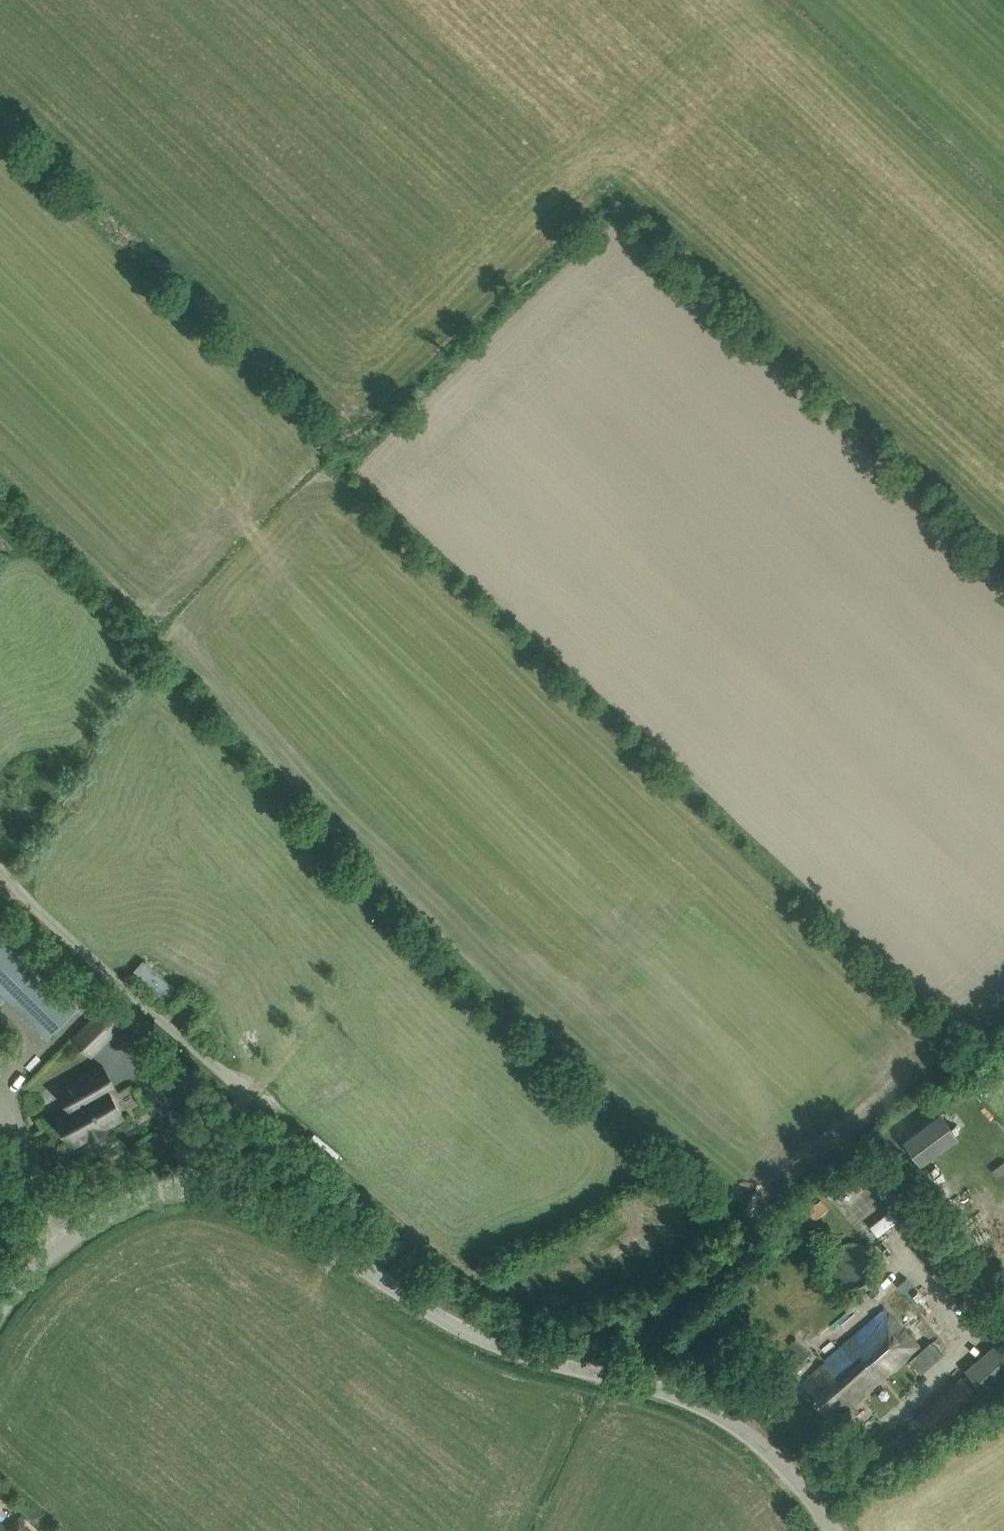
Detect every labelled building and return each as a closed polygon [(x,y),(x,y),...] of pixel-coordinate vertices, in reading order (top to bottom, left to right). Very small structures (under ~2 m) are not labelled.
[(46,1037),(76,1007),(74,1004),(51,982),(0,932),(0,991),(46,1037)] [(133,969),(165,998),(174,988),(142,959),(133,969)] [(297,996),(288,1000),(296,1019),(306,1015),(297,996)] [(101,1063),(61,1086),(71,1104),(57,1111),(76,1145),(90,1137),(92,1141),(107,1132),(103,1125),(122,1115),(108,1090),(114,1087),(101,1063)] [(920,1164),(959,1137),(941,1111),(902,1138),(920,1164)] [(973,1190),(988,1184),(984,1172),(968,1177),(973,1190)] [(829,1189),(811,1200),(819,1211),(836,1199),(829,1189)] [(903,1215),(884,1228),(893,1241),(912,1228),(903,1215)] [(848,1241),(841,1243),(835,1247),(830,1253),(827,1260),(827,1268),(830,1275),(835,1281),(841,1286),(849,1287),(857,1286),(864,1283),(869,1277),(872,1271),(873,1263),(871,1256),(868,1250),(862,1245),(855,1242),(848,1241)] [(850,1293),(830,1318),(843,1328),(862,1303),(850,1293)] [(831,1418),(858,1396),(917,1345),(884,1306),(823,1359),(826,1362),(801,1384),(831,1418)] [(991,1400),(1003,1389),(1003,1335),(1003,1334),(964,1368),(991,1400)] [(930,1341),(909,1359),(920,1372),(942,1354),(930,1341)] [(931,1434),(978,1393),(962,1375),(916,1416),(931,1434)] [(20,1515),(7,1529),(0,1522),(0,1530),(36,1530),(20,1515)]
